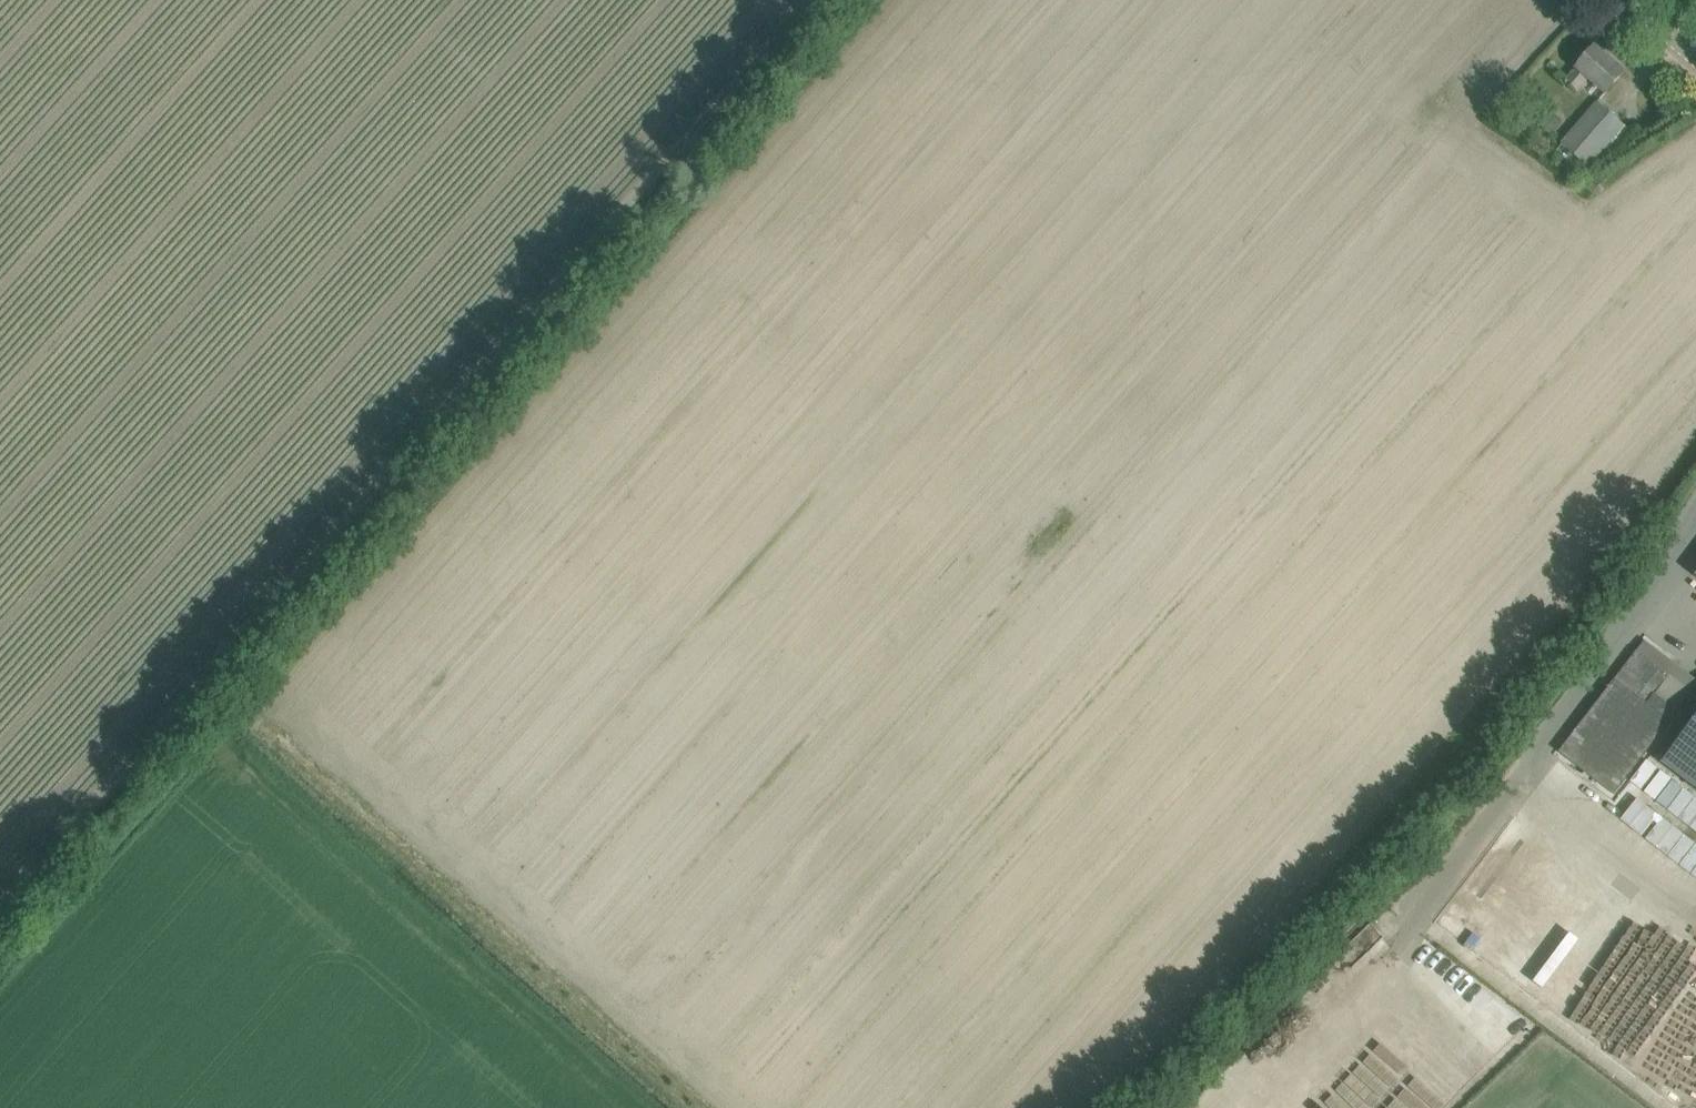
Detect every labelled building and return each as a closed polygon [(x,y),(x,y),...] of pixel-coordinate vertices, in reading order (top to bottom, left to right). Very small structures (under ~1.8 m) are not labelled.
[(1625,72),(1596,47),(1581,64),(1566,82),(1577,92),(1589,78),(1607,93),(1625,72)] [(1584,173),(1625,123),(1600,102),(1559,151),(1584,173)] [(1637,651),(1616,678),(1559,752),(1615,795),(1679,712),(1678,711),(1656,694),(1670,676),(1637,651)] [(1663,762),(1695,787),(1695,718),(1663,762)] [(1641,790),(1658,768),(1647,760),(1631,782),(1641,790)] [(1661,769),(1644,791),(1655,798),(1671,777),(1661,769)] [(1674,780),(1658,801),(1668,809),(1684,787),(1674,780)] [(1669,810),(1695,831),(1695,797),(1685,789),(1669,810)] [(1638,799),(1621,820),(1642,836),(1659,816),(1638,799)] [(1663,817),(1646,839),(1668,856),(1685,834),(1663,817)] [(1674,861),(1695,877),(1695,844),(1690,839),(1674,861)] [(1662,1107),(1695,1107),(1695,1062),(1662,1107)]
